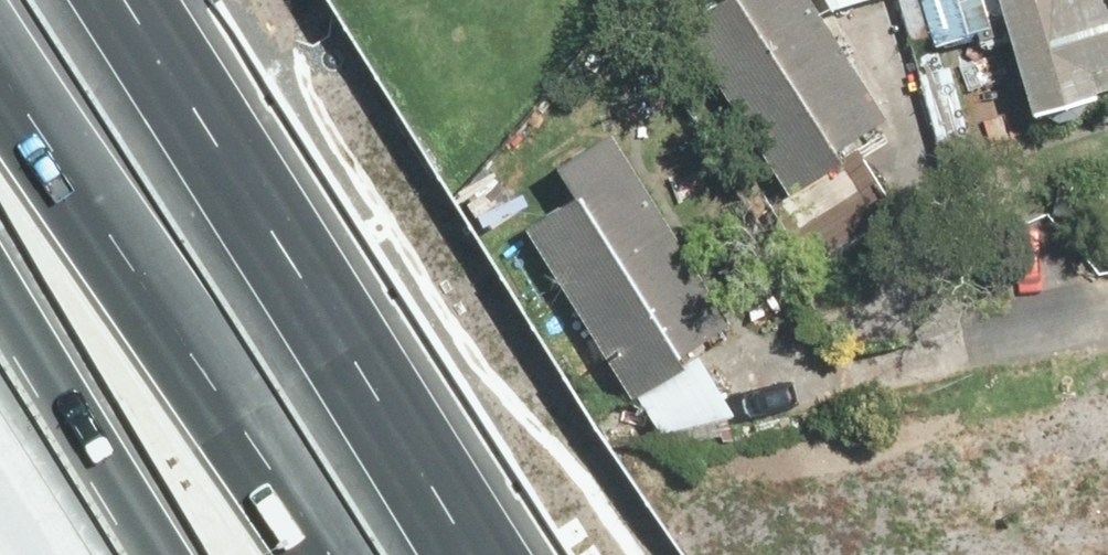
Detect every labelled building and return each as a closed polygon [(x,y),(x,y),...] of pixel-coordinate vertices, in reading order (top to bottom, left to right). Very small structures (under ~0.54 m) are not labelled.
[(730,4),(689,31),(797,195),(904,126),(821,0),(727,0),(730,4)] [(833,10),(863,0),(830,0),(833,10)] [(1041,121),(1107,102),(1107,0),(1007,0),(1041,121)] [(620,132),(567,168),(692,354),(745,318),(620,132)] [(707,357),(642,393),(673,450),(739,414),(707,357)]
